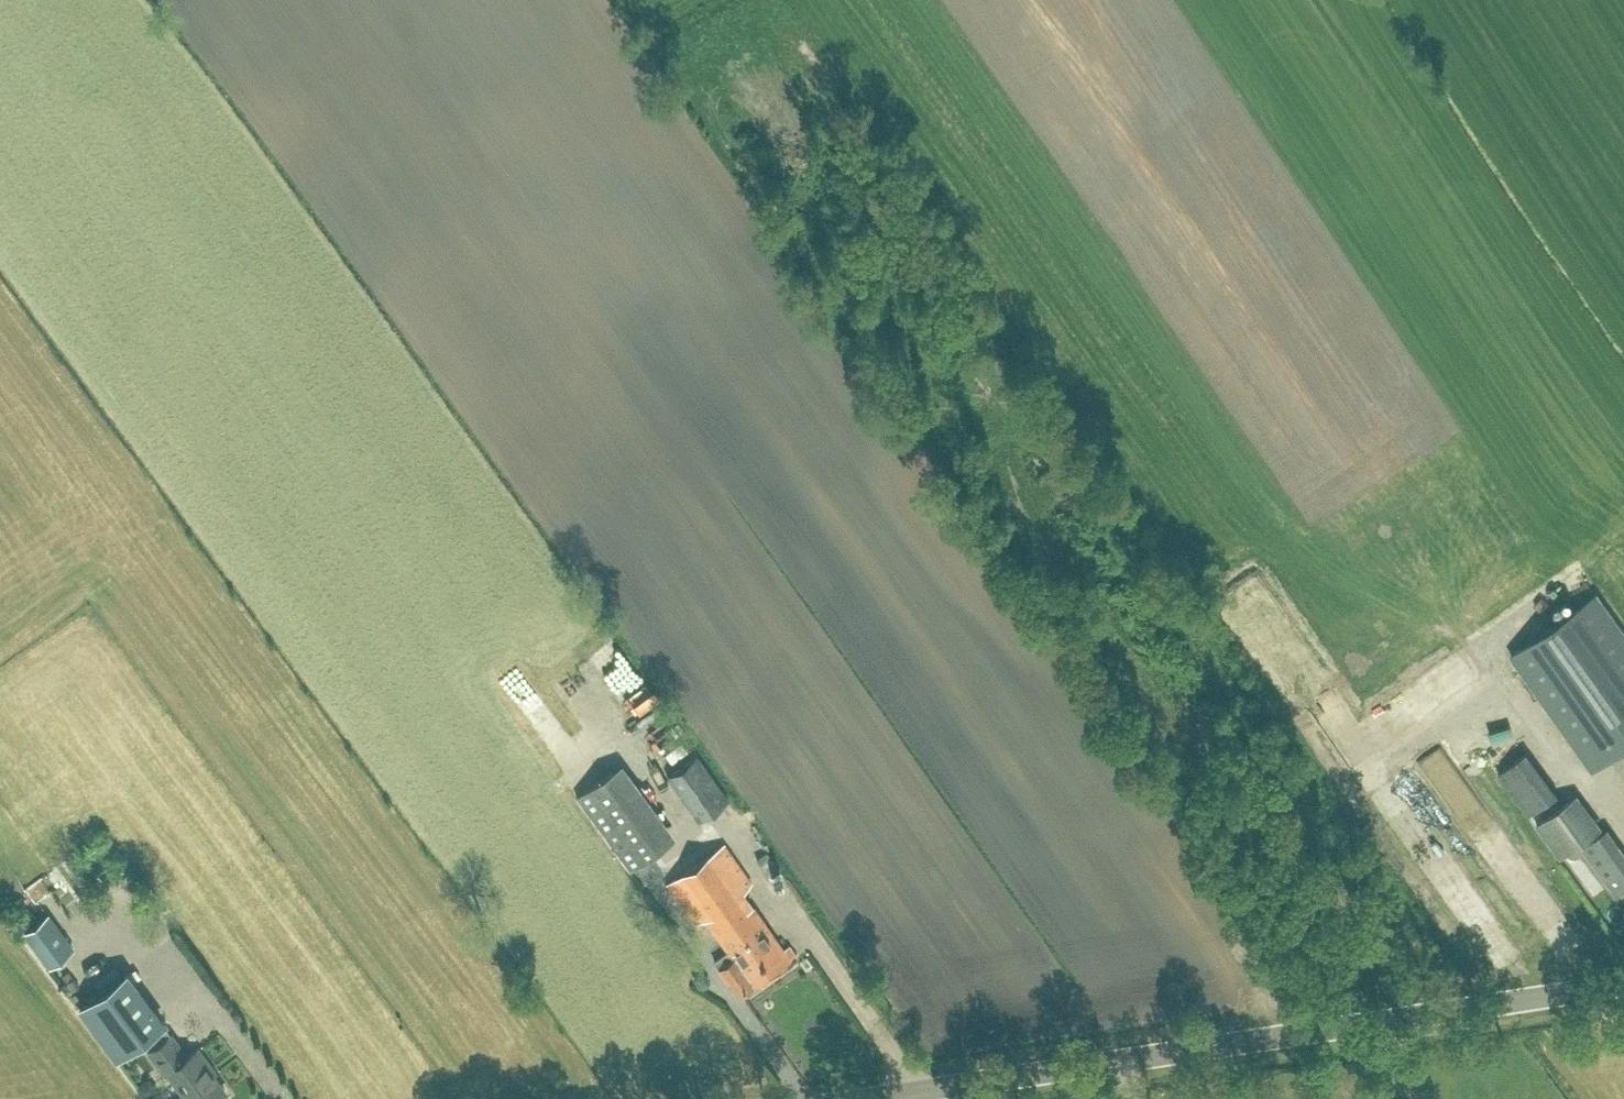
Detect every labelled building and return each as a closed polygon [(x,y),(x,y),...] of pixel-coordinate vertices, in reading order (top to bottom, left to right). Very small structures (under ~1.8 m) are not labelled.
[(1573,574),(1552,583),(1556,593),(1577,584),(1573,574)] [(1511,653),(1592,768),(1623,745),(1623,630),(1597,592),(1511,653)] [(633,671),(617,684),(632,703),(648,690),(633,671)] [(697,819),(727,798),(697,754),(666,775),(697,819)] [(1528,754),(1499,772),(1527,818),(1556,800),(1528,754)] [(664,841),(611,770),(575,796),(628,867),(664,841)] [(1364,781),(1368,791),(1387,783),(1382,773),(1364,781)] [(1560,856),(1595,830),(1570,797),(1536,823),(1560,856)] [(1623,887),(1623,848),(1608,825),(1579,845),(1612,894),(1623,887)] [(781,947),(740,889),(750,882),(721,842),(666,881),(695,921),(704,915),(728,948),(714,958),(719,965),(738,993),(795,953),(788,943),(781,947)] [(1504,849),(1489,861),(1495,869),(1511,857),(1504,849)] [(766,850),(756,856),(769,876),(779,869),(766,850)] [(22,930),(47,965),(73,946),(48,911),(22,930)] [(79,1005),(117,1056),(141,1038),(163,1070),(167,1068),(184,1092),(175,1098),(212,1098),(224,1090),(206,1065),(211,1061),(200,1044),(186,1054),(163,1021),(124,970),(79,1005)]
